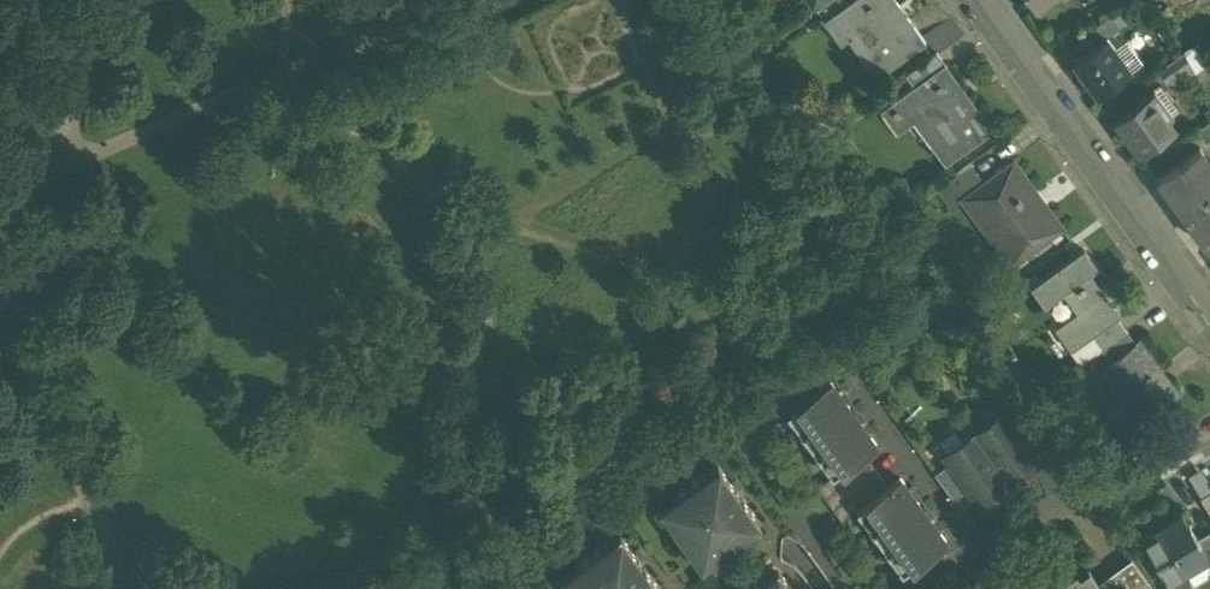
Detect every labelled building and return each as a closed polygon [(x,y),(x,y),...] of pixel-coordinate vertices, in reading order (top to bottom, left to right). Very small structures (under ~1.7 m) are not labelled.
[(822,19),(839,43),(846,38),(873,76),(924,39),(896,0),(848,0),(822,19)] [(1109,15),(1086,31),(1094,44),(1106,35),(1106,36),(1117,28),(1109,15)] [(1130,70),(1106,36),(1106,35),(1094,44),(1072,59),(1097,94),(1130,70)] [(933,51),(904,72),(913,84),(942,62),(933,51)] [(964,96),(941,66),(943,64),(942,62),(913,84),(890,101),(894,108),(892,109),(895,113),(897,112),(905,123),(911,118),(943,163),(991,128),(966,95),(964,96)] [(1173,128),(1148,93),(1114,118),(1140,153),(1173,128)] [(1196,130),(1205,142),(1209,139),(1209,120),(1196,130)] [(1199,146),(1156,177),(1207,247),(1209,245),(1209,161),(1199,146)] [(981,179),(972,186),(974,188),(959,199),(1008,265),(1062,225),(1012,157),(981,179)] [(968,162),(934,188),(948,207),(959,199),(974,188),(972,186),(981,179),(968,162)] [(1081,248),(1028,286),(1042,305),(1059,292),(1074,312),(1053,327),(1069,349),(1090,334),(1115,316),(1117,315),(1086,273),(1095,267),(1081,248)] [(1115,316),(1090,334),(1100,348),(1125,330),(1115,316)] [(1100,348),(1094,352),(1104,365),(1136,341),(1135,340),(1127,329),(1125,330),(1100,348)] [(1179,396),(1137,338),(1135,340),(1136,341),(1104,365),(1127,398),(1109,411),(1124,431),(1142,418),(1144,421),(1179,396)] [(786,413),(800,433),(844,400),(831,381),(786,413)] [(815,454),(860,421),(844,400),(800,433),(815,454)] [(1049,443),(1024,408),(1008,419),(1034,455),(1049,443)] [(1003,412),(974,433),(1010,483),(1039,462),(1034,455),(1008,419),(1003,412)] [(876,443),(860,421),(815,454),(831,476),(864,452),(876,443)] [(1010,483),(974,433),(944,454),(950,462),(975,497),(980,504),(1010,483)] [(831,476),(817,486),(841,520),(856,509),(888,486),(864,452),(831,476)] [(975,497),(950,462),(934,473),(960,508),(975,497)] [(717,465),(700,477),(698,475),(677,491),(678,493),(663,503),(674,517),(669,521),(691,551),(696,548),(706,562),(720,552),(722,554),(743,538),(742,536),(760,524),(742,498),(741,499),(735,490),(717,465)] [(915,497),(901,477),(888,486),(856,509),(870,529),(915,497)] [(1199,498),(1209,515),(1209,492),(1199,498)] [(915,497),(870,529),(884,549),(929,517),(915,497)] [(1181,512),(1140,537),(1171,587),(1172,586),(1170,582),(1208,558),(1209,558),(1198,540),(1181,512)] [(929,517),(884,549),(901,573),(945,540),(929,517)] [(1198,540),(1209,558),(1208,558),(1209,562),(1209,533),(1198,540)] [(620,535),(602,547),(601,545),(579,561),(580,563),(566,573),(576,587),(573,588),(659,588),(644,568),(643,569),(637,560),(638,560),(620,535)] [(1097,581),(1103,588),(1133,588),(1147,578),(1132,557),(1097,581)] [(1088,568),(1078,575),(1075,571),(1053,587),(1055,588),(1103,588),(1097,581),(1088,568)] [(760,582),(758,580),(746,588),(792,588),(778,569),(760,582)] [(1133,588),(1155,588),(1147,578),(1133,588)]
